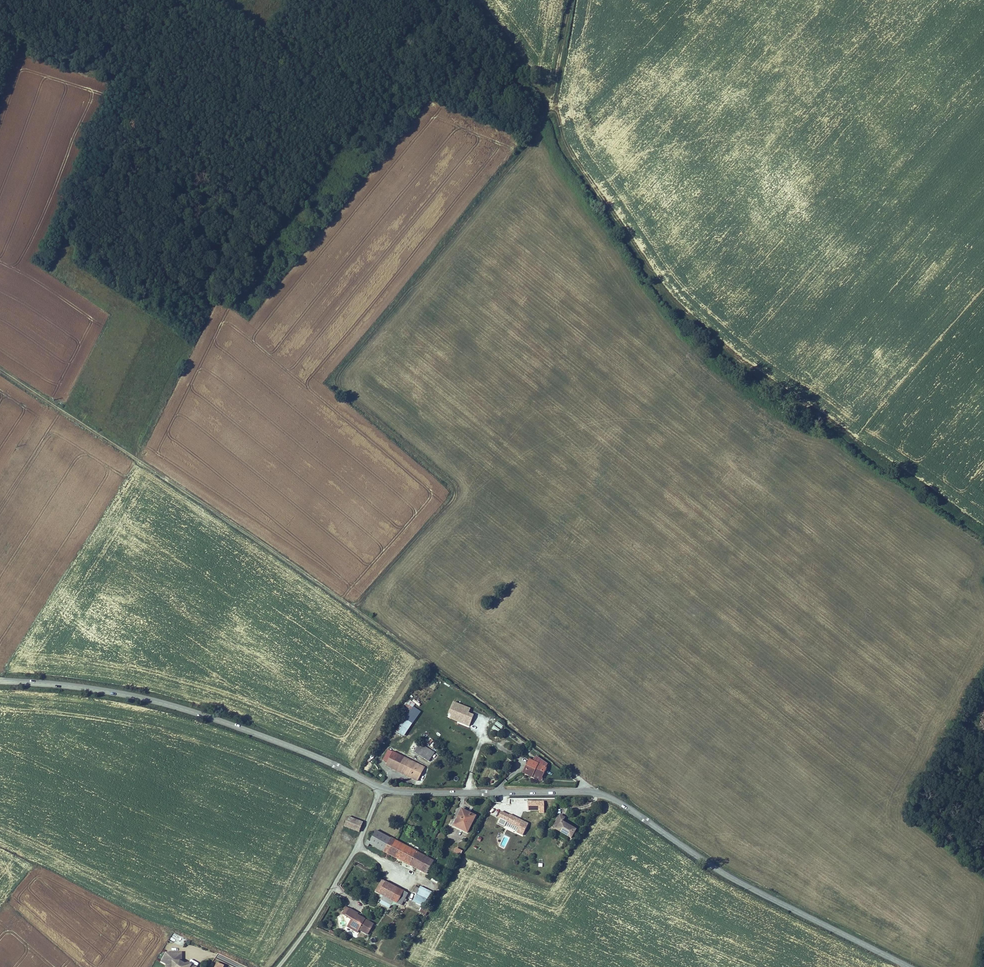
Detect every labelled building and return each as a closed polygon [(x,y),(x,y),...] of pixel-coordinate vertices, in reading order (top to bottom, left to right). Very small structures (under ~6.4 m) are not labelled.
[(447,718),(469,726),(474,714),(469,712),(471,707),(453,701),(447,718)] [(415,727),(407,722),(399,735),(408,740),(415,727)] [(498,733),(501,730),(494,725),(492,728),(498,733)] [(431,744),(436,739),(430,734),(425,740),(431,744)] [(423,783),(429,770),(392,752),(387,763),(392,765),(391,768),(423,783)] [(437,758),(428,753),(425,759),(433,764),(437,758)] [(541,780),(547,770),(530,761),(523,774),(531,778),(533,775),(541,780)] [(527,811),(544,812),(545,801),(527,800),(527,799),(515,798),(515,800),(519,800),(519,804),(516,804),(515,809),(523,809),(522,818),(527,818),(527,811)] [(503,828),(523,836),(529,822),(500,810),(497,818),(506,821),(503,828)] [(478,820),(465,814),(456,831),(469,838),(478,820)] [(574,841),(579,833),(566,825),(568,821),(563,818),(557,827),(561,829),(560,832),(574,841)] [(365,825),(350,819),(346,829),(361,834),(365,825)] [(386,857),(388,858),(392,852),(393,853),(398,846),(394,844),(377,834),(373,842),(370,840),(365,849),(368,851),(370,848),(386,857)] [(404,852),(405,850),(401,848),(398,846),(393,853),(392,852),(388,858),(397,863),(404,852)] [(416,874),(424,860),(405,850),(404,852),(397,863),(402,865),(416,874)] [(431,864),(424,860),(416,874),(423,878),(431,864)] [(385,903),(387,904),(390,898),(386,896),(389,890),(384,887),(378,898),(385,903)] [(387,904),(393,907),(399,895),(393,892),(390,898),(387,904)] [(426,903),(429,895),(422,893),(421,894),(417,893),(415,899),(419,900),(416,908),(426,911),(429,904),(426,903)] [(399,895),(393,907),(394,908),(402,897),(399,895)] [(436,898),(429,895),(426,903),(429,904),(433,905),(436,898)] [(402,897),(394,908),(403,913),(409,901),(402,897)] [(382,908),(392,913),(394,908),(393,907),(387,904),(385,903),(382,908)] [(351,931),(354,933),(360,923),(357,921),(358,920),(350,915),(345,922),(351,926),(353,927),(351,931)] [(360,923),(354,933),(355,933),(354,935),(358,938),(359,936),(368,941),(374,931),(360,923)] [(167,960),(172,963),(172,966),(202,966),(195,963),(194,963),(191,964),(189,963),(190,961),(187,959),(187,952),(173,952),(167,960)]
